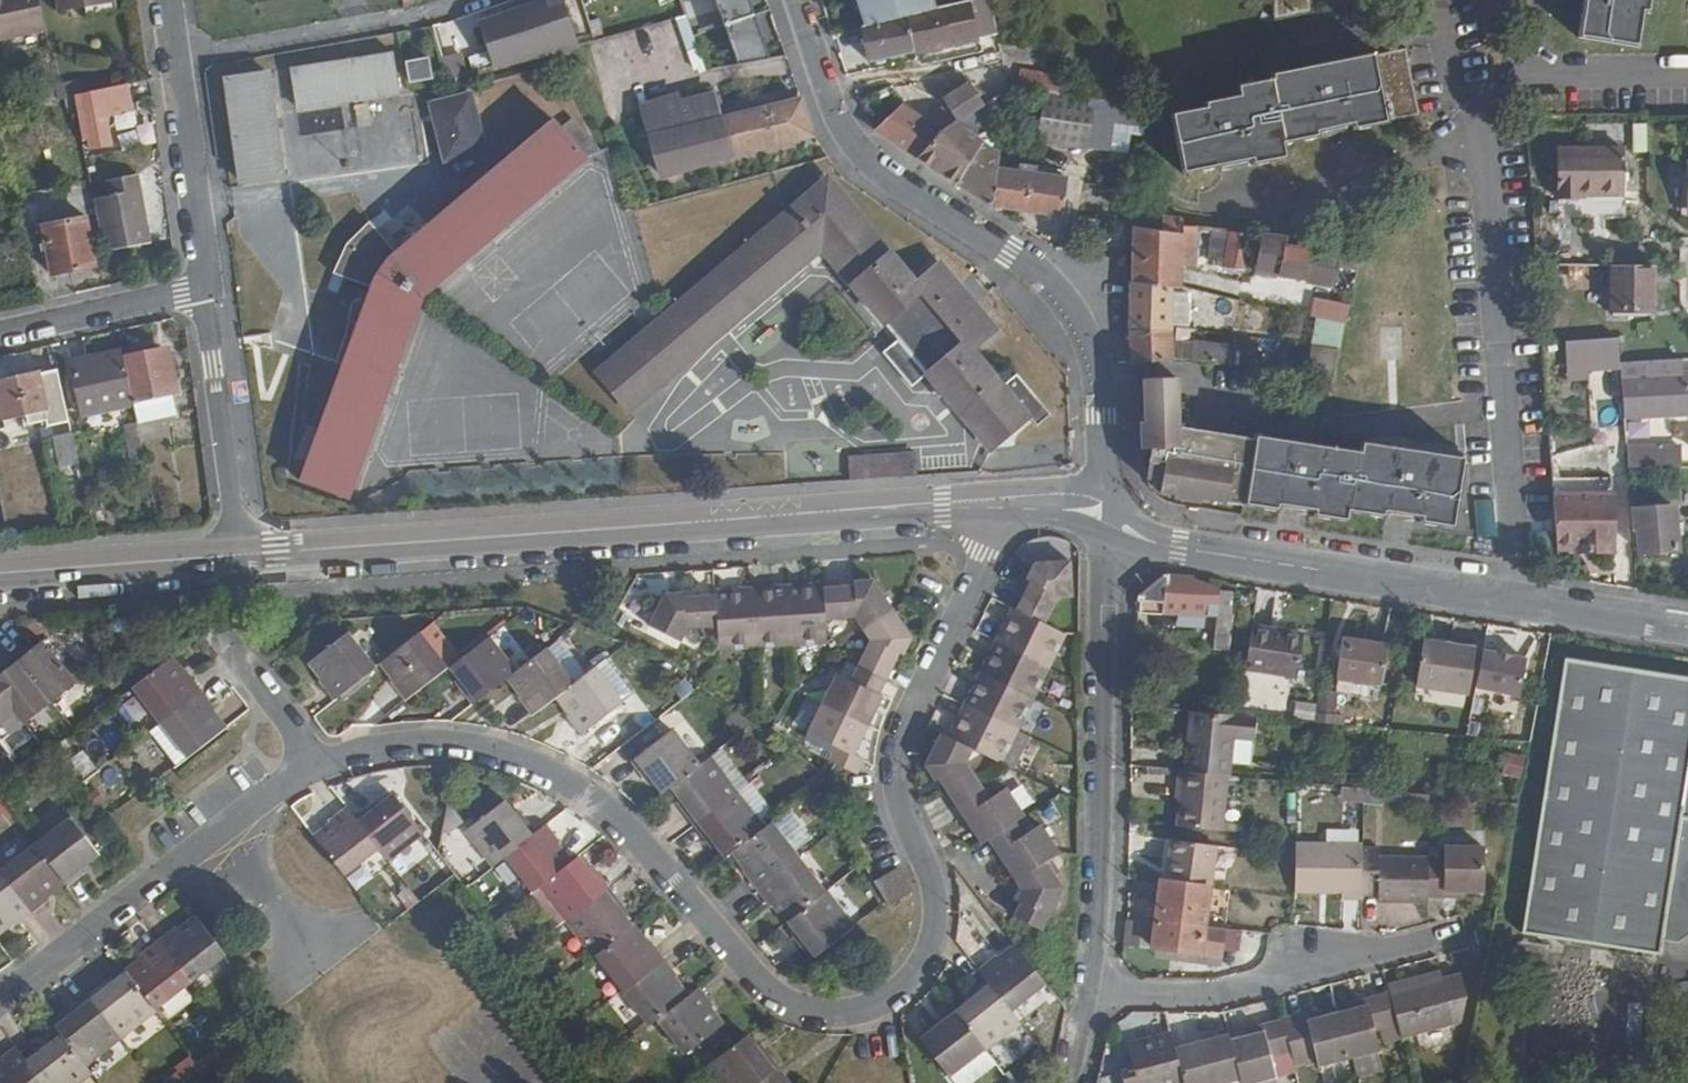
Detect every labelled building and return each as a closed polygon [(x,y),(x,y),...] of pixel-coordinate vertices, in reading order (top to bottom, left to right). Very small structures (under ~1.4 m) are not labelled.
[(41,0),(9,0),(0,2),(0,44),(48,34),(41,0)] [(107,0),(57,0),(58,8),(108,2),(107,0)] [(565,0),(546,0),(547,6),(484,24),(494,65),(670,22),(688,18),(685,10),(577,35),(565,0)] [(941,0),(857,0),(866,27),(906,16),(943,5),(941,0)] [(993,0),(972,0),(959,3),(964,24),(989,18),(992,30),(998,29),(993,0)] [(1648,0),(1585,0),(1578,38),(1634,50),(1641,15),(1646,15),(1648,0)] [(970,44),(964,24),(959,3),(945,7),(944,5),(943,5),(906,16),(916,56),(970,44)] [(763,54),(776,52),(771,10),(758,12),(763,54)] [(916,56),(906,16),(866,27),(863,28),(871,65),(916,56)] [(692,32),(688,18),(670,22),(674,37),(692,32)] [(992,30),(989,18),(964,24),(970,44),(994,38),(992,30)] [(724,123),(711,85),(791,71),(787,59),(737,68),(714,72),(706,73),(705,69),(700,54),(698,48),(681,52),(689,88),(682,89),(685,104),(662,110),(665,127),(650,131),(663,182),(743,154),(815,138),(801,101),(724,123)] [(737,68),(733,49),(700,54),(705,69),(711,67),(714,72),(737,68)] [(1419,116),(1406,49),(1376,55),(1375,52),(1274,71),(1282,133),(1284,143),(1318,137),(1318,132),(1351,126),(1351,131),(1388,125),(1388,121),(1419,116)] [(448,78),(467,72),(459,50),(440,57),(448,78)] [(397,90),(391,53),(294,70),(300,106),(397,90)] [(435,83),(431,63),(410,68),(414,87),(435,83)] [(667,99),(660,66),(652,67),(659,100),(667,99)] [(1284,143),(1282,133),(1274,71),(1270,72),(1271,79),(1238,85),(1239,94),(1203,100),(1204,106),(1171,112),(1184,174),(1252,161),(1252,166),(1287,160),(1284,143)] [(1063,99),(1060,79),(1026,73),(1022,92),(1047,96),(1063,99)] [(280,179),(268,76),(229,80),(240,184),(280,179)] [(1066,99),(1069,81),(1060,79),(1063,99),(1066,99)] [(108,149),(103,118),(129,114),(126,85),(74,96),(82,139),(88,138),(90,152),(108,149)] [(984,105),(969,85),(942,100),(958,123),(984,105)] [(1067,181),(1000,170),(1001,155),(974,136),(1009,109),(1006,90),(984,105),(958,123),(943,133),(913,154),(991,207),(1063,218),(1067,181)] [(480,151),(469,96),(431,103),(440,158),(480,151)] [(1091,150),(1097,104),(1066,99),(1063,99),(1047,96),(1041,142),(1091,150)] [(943,133),(898,102),(870,123),(913,154),(943,133)] [(1139,128),(1141,111),(1113,107),(1111,124),(1139,128)] [(423,293),(590,159),(559,119),(527,144),(524,141),(456,186),(463,197),(400,247),(374,217),(347,241),(334,267),(369,283),(337,367),(328,364),(307,436),(312,438),(297,477),(343,495),(423,293)] [(1617,196),(1617,152),(1564,152),(1564,202),(1574,202),(1574,196),(1617,196)] [(918,281),(832,177),(597,370),(628,411),(824,249),(990,451),(1029,419),(1037,428),(1052,416),(1021,377),(1006,388),(974,350),(988,340),(932,270),(918,281)] [(153,243),(141,178),(109,184),(112,200),(94,204),(103,253),(153,243)] [(95,267),(83,218),(42,227),(53,276),(95,267)] [(1184,291),(1185,249),(1196,249),(1197,230),(1175,227),(1174,234),(1135,228),(1133,262),(1133,282),(1173,289),(1184,291)] [(1243,272),(1247,236),(1212,232),(1211,261),(1227,261),(1226,271),(1243,272)] [(1344,322),(1357,260),(1285,249),(1285,241),(1259,238),(1254,275),(1333,287),(1327,319),(1344,322)] [(1651,314),(1651,268),(1612,268),(1612,313),(1651,314)] [(1171,333),(1173,289),(1133,282),(1133,329),(1171,333)] [(1337,350),(1344,322),(1327,319),(1318,317),(1315,338),(1322,339),(1321,348),(1337,350)] [(1173,361),(1171,333),(1133,329),(1135,362),(1173,361)] [(1616,361),(1614,342),(1581,344),(1581,365),(1616,364),(1616,361)] [(1247,368),(1248,350),(1198,344),(1197,363),(1247,368)] [(1330,378),(1337,350),(1321,348),(1315,347),(1309,376),(1330,378)] [(177,395),(172,368),(164,368),(161,352),(127,359),(136,402),(130,403),(135,426),(175,418),(170,395),(177,395)] [(124,410),(113,357),(71,365),(83,419),(124,410)] [(1641,376),(1641,361),(1616,361),(1616,364),(1620,407),(1687,402),(1687,373),(1641,376)] [(58,374),(40,377),(40,372),(0,380),(0,403),(3,421),(27,417),(29,426),(50,422),(49,415),(67,412),(58,374)] [(1248,507),(1259,441),(1185,429),(1181,378),(1145,376),(1149,418),(1144,418),(1147,445),(1162,448),(1161,454),(1155,453),(1153,471),(1155,473),(1155,476),(1166,478),(1164,493),(1181,496),(1181,500),(1205,505),(1206,500),(1248,507)] [(1295,451),(1300,441),(1260,435),(1259,441),(1248,507),(1252,508),(1263,446),(1295,451)] [(80,469),(73,439),(55,443),(61,473),(80,469)] [(1451,529),(1463,456),(1360,442),(1358,449),(1300,441),(1295,451),(1263,446),(1252,508),(1280,511),(1280,507),(1312,512),(1313,518),(1348,522),(1350,513),(1382,517),(1383,513),(1417,518),(1417,523),(1451,529)] [(11,448),(15,469),(41,464),(37,443),(11,448)] [(1632,467),(1631,446),(1623,447),(1625,467),(1632,467)] [(1668,449),(1668,469),(1687,469),(1687,450),(1668,449)] [(903,477),(902,454),(853,457),(854,480),(903,477)] [(1612,548),(1608,490),(1552,495),(1556,545),(1590,544),(1590,549),(1612,548)] [(1478,504),(1480,538),(1497,537),(1496,503),(1478,504)] [(1678,531),(1678,523),(1674,523),(1672,507),(1635,510),(1638,554),(1678,551),(1676,532),(1678,531)] [(914,636),(877,580),(856,580),(856,591),(849,591),(848,586),(824,587),(824,581),(809,582),(809,588),(801,589),(801,583),(772,585),(772,590),(763,590),(763,586),(738,587),(738,592),(730,593),(729,587),(714,588),(715,594),(690,595),(690,601),(684,602),(684,591),(665,592),(649,626),(683,641),(689,626),(717,626),(718,646),(829,641),(827,618),(856,617),(872,641),(853,680),(839,673),(810,732),(838,746),(831,761),(860,774),(867,759),(856,754),(860,746),(855,744),(859,738),(863,740),(876,713),(872,710),(875,704),(879,706),(885,695),(880,692),(897,658),(893,655),(896,649),(905,653),(914,636)] [(1047,954),(1066,910),(1057,898),(1060,895),(1051,882),(1060,875),(1041,848),(1025,859),(1015,845),(1024,840),(1005,813),(990,823),(964,785),(970,770),(999,783),(1061,652),(1042,642),(1055,614),(1070,615),(1068,580),(1033,581),(1023,599),(1034,604),(1030,611),(1024,609),(1015,628),(1010,626),(1003,640),(1008,643),(1004,650),(999,647),(986,674),(991,678),(988,684),(982,682),(971,704),(977,706),(973,714),(967,711),(954,739),(960,742),(956,749),(950,746),(945,758),(939,755),(923,788),(934,804),(938,801),(970,847),(975,844),(979,850),(974,853),(984,866),(990,862),(1005,885),(1008,883),(1012,888),(1009,891),(1024,913),(1020,925),(1025,929),(1018,941),(1047,954)] [(1219,605),(1219,597),(1220,591),(1156,583),(1132,604),(1132,613),(1169,616),(1168,625),(1237,631),(1240,608),(1219,605)] [(376,669),(350,632),(313,661),(325,677),(321,681),(335,700),(376,669)] [(448,671),(422,635),(384,663),(398,682),(394,686),(406,702),(448,671)] [(515,675),(489,640),(451,668),(464,685),(460,689),(473,707),(510,678),(515,675)] [(74,683),(40,641),(17,659),(51,702),(74,683)] [(1305,691),(1310,648),(1260,642),(1254,685),(1305,691)] [(574,685),(549,649),(515,675),(510,678),(523,696),(519,700),(531,717),(557,698),(574,685)] [(1378,695),(1383,657),(1340,652),(1335,690),(1378,695)] [(17,659),(16,658),(0,670),(0,692),(15,711),(24,723),(51,702),(17,659)] [(157,724),(200,691),(186,673),(181,677),(167,659),(129,688),(157,724)] [(1470,677),(1421,667),(1420,676),(1469,683),(1470,677)] [(621,705),(595,669),(574,685),(557,698),(571,715),(566,718),(579,736),(621,705)] [(1562,673),(1526,946),(1663,964),(1682,829),(1687,829),(1687,690),(1562,673)] [(1463,719),(1469,683),(1420,676),(1414,711),(1463,719)] [(1523,686),(1479,677),(1478,684),(1523,688),(1523,686)] [(1517,722),(1523,688),(1478,684),(1473,715),(1517,722)] [(183,759),(221,730),(208,714),(214,710),(200,691),(157,724),(183,759)] [(0,692),(0,722),(15,711),(0,692)] [(1295,699),(1292,715),(1312,720),(1316,704),(1295,699)] [(1223,787),(1230,725),(1188,722),(1182,784),(1223,787)] [(708,761),(682,724),(639,757),(652,774),(657,771),(670,789),(678,783),(708,761)] [(69,760),(82,776),(94,767),(81,750),(69,760)] [(742,790),(715,755),(708,761),(678,783),(691,802),(686,806),(699,822),(742,790)] [(1223,843),(1228,788),(1223,787),(1182,784),(1180,784),(1178,803),(1182,804),(1180,839),(1223,843)] [(768,825),(742,790),(699,822),(713,841),(718,837),(730,854),(737,849),(768,825)] [(426,831),(397,793),(380,804),(377,801),(358,814),(384,846),(392,857),(426,831)] [(505,856),(537,832),(523,814),(519,818),(506,800),(469,828),(495,863),(505,856)] [(358,814),(352,805),(334,818),(337,823),(320,837),(347,873),(384,846),(358,814)] [(102,851),(73,814),(37,841),(66,878),(69,883),(88,869),(84,865),(102,851)] [(801,855),(775,820),(768,825),(737,849),(751,867),(746,871),(758,887),(801,855)] [(541,886),(571,863),(558,845),(562,842),(549,823),(537,832),(505,856),(532,893),(541,886)] [(66,878),(37,841),(3,868),(35,909),(51,897),(48,892),(66,878)] [(1217,900),(1222,856),(1174,851),(1171,880),(1176,880),(1175,895),(1208,899),(1217,900)] [(1361,854),(1361,852),(1295,852),(1295,901),(1343,901),(1343,906),(1362,906),(1362,900),(1361,854)] [(1429,869),(1429,862),(1380,862),(1379,854),(1361,854),(1362,900),(1380,900),(1380,906),(1429,906),(1429,869)] [(829,890),(801,855),(758,887),(773,906),(778,903),(790,919),(829,890)] [(1486,900),(1486,855),(1446,856),(1446,869),(1429,869),(1429,906),(1448,905),(1448,900),(1486,900)] [(610,890),(596,871),(592,875),(578,858),(571,863),(541,886),(568,921),(610,890)] [(913,891),(897,866),(874,881),(875,884),(892,905),(913,891)] [(3,868),(0,870),(0,928),(12,919),(15,924),(35,909),(3,868)] [(631,927),(618,910),(623,907),(610,890),(568,921),(594,955),(631,927)] [(855,926),(829,890),(790,919),(802,935),(797,940),(811,958),(855,926)] [(1204,937),(1208,899),(1175,895),(1160,894),(1154,958),(1221,966),(1224,940),(1204,937)] [(223,953),(194,916),(176,930),(171,925),(155,938),(189,981),(223,953)] [(621,991),(663,959),(649,941),(645,944),(631,927),(594,955),(621,991)] [(189,981),(155,938),(137,952),(141,957),(124,970),(154,1007),(189,981)] [(1043,982),(1014,945),(999,957),(995,953),(976,967),(985,978),(1010,1009),(1043,982)] [(685,999),(671,980),(676,976),(663,959),(621,991),(648,1026),(655,1021),(685,999)] [(118,1035),(154,1007),(124,970),(107,983),(103,979),(85,993),(118,1035)] [(1010,1009),(985,978),(967,993),(970,998),(953,1011),(982,1048),(1018,1019),(1010,1009)] [(1464,1030),(1469,1003),(1463,982),(1393,1001),(1405,1045),(1406,1047),(1464,1030)] [(721,1029),(707,1011),(712,1008),(697,989),(685,999),(655,1021),(682,1059),(721,1029)] [(84,1062),(118,1035),(85,993),(68,1006),(71,1011),(55,1025),(62,1034),(84,1062)] [(1405,1045),(1393,1001),(1378,1006),(1390,1049),(1405,1045)] [(946,1077),(982,1048),(953,1011),(936,1024),(932,1021),(913,1035),(946,1077)] [(1385,1058),(1372,1013),(1340,1022),(1353,1067),(1385,1058)] [(1353,1067),(1340,1022),(1312,1030),(1311,1024),(1286,1031),(1295,1064),(1298,1075),(1322,1068),(1324,1075),(1353,1067)] [(1295,1064),(1286,1031),(1265,1037),(1266,1043),(1234,1051),(1243,1082),(1279,1082),(1275,1069),(1295,1064)] [(769,1045),(763,1049),(751,1032),(715,1059),(732,1082),(795,1082),(796,1082),(769,1045)] [(62,1034),(42,1048),(39,1045),(23,1058),(42,1082),(75,1082),(91,1071),(84,1062),(62,1034)] [(1173,1045),(1131,1057),(1138,1081),(1133,1082),(1184,1082),(1177,1060),(1173,1045)] [(1232,1045),(1177,1060),(1184,1082),(1243,1082),(1234,1051),(1232,1045)] [(14,1047),(0,1058),(0,1082),(42,1082),(23,1058),(14,1047)]
